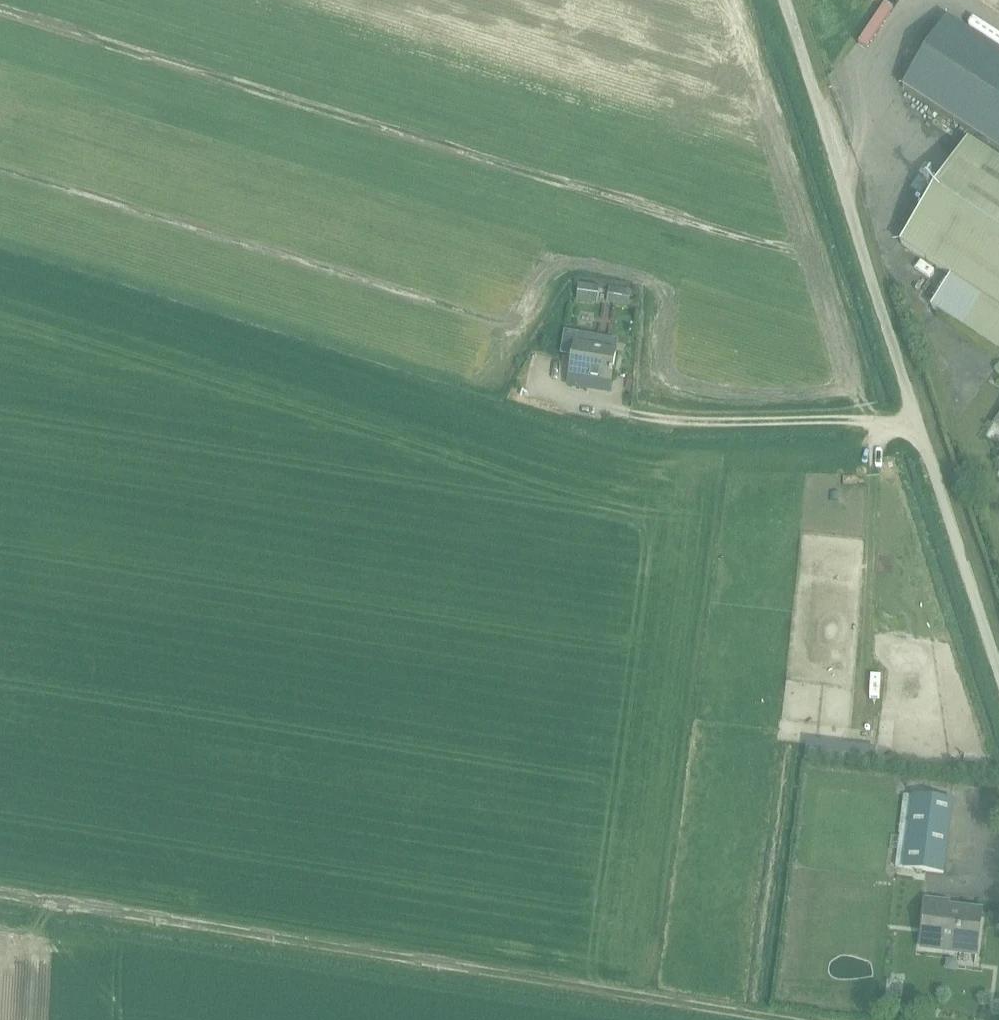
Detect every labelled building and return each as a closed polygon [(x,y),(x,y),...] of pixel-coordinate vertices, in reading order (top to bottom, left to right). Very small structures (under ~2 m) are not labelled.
[(947,20),(903,87),(998,150),(998,54),(947,20)] [(930,307),(998,352),(998,163),(968,142),(901,244),(950,277),(930,307)] [(580,285),(578,303),(595,305),(597,288),(580,285)] [(614,290),(611,305),(628,308),(631,293),(614,290)] [(585,388),(586,379),(611,383),(617,350),(593,346),(595,338),(566,333),(562,354),(573,356),(567,385),(585,388)] [(562,378),(563,360),(551,359),(549,378),(562,378)] [(806,743),(804,760),(839,765),(841,748),(806,743)] [(842,748),(840,765),(873,769),(875,752),(842,748)] [(953,801),(913,796),(904,795),(894,867),(944,874),(953,801)] [(949,904),(926,901),(921,947),(977,953),(982,913),(948,909),(949,904)]
